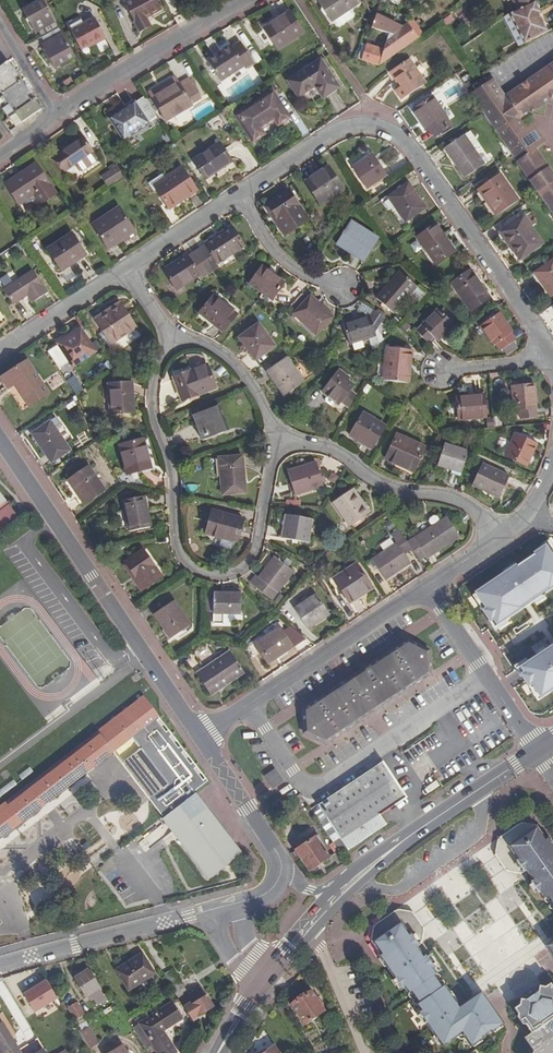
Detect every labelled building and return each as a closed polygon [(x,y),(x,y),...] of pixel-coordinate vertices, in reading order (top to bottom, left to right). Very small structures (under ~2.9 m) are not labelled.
[(41,38),(58,29),(45,5),(43,0),(39,0),(23,9),(36,33),(38,32),(41,38)] [(121,0),(137,29),(147,24),(144,17),(159,9),(154,0),(122,0),(121,0)] [(332,21),(350,9),(357,4),(354,0),(318,0),(316,2),(330,22),(332,21)] [(516,8),(508,12),(523,42),(545,32),(537,14),(539,13),(533,0),(516,8)] [(534,0),(512,0),(516,8),(533,0),(534,0)] [(353,14),(350,9),(332,21),(335,27),(338,26),(352,17),(353,14)] [(288,12),(262,29),(276,51),(303,34),(288,12)] [(423,35),(412,21),(403,28),(376,15),(372,29),(389,34),(384,49),(379,65),(380,66),(423,35)] [(77,49),(84,46),(89,43),(91,45),(103,39),(93,19),(68,32),(77,49)] [(56,69),(74,59),(58,29),(41,38),(44,43),(42,44),(56,69)] [(245,70),(253,65),(240,42),(232,47),(231,46),(208,60),(220,80),(243,67),(245,70)] [(384,49),(367,44),(361,60),(379,65),(384,49)] [(320,59),(286,81),(298,98),(314,87),(322,98),(338,88),(320,59)] [(408,60),(389,72),(399,88),(395,91),(401,101),(424,85),(408,60)] [(14,72),(7,63),(0,68),(0,82),(14,72)] [(539,196),(552,214),(552,175),(535,150),(545,144),(531,127),(525,130),(519,122),(552,98),(552,63),(503,98),(496,88),(474,102),(482,115),(499,138),(510,155),(539,196)] [(1,95),(20,82),(14,72),(0,82),(0,93),(1,95)] [(148,92),(150,95),(158,90),(160,92),(177,83),(174,77),(148,92)] [(150,95),(165,120),(191,105),(190,104),(200,99),(189,79),(178,85),(177,83),(160,92),(158,90),(150,95)] [(474,102),(496,88),(490,81),(469,94),(474,102)] [(20,82),(1,95),(7,103),(27,90),(20,82)] [(27,90),(7,103),(8,104),(13,112),(14,113),(33,100),(27,90)] [(272,96),(239,117),(253,139),(261,134),(257,128),(274,117),(278,123),(286,118),(272,96)] [(432,98),(412,112),(425,132),(428,130),(434,138),(451,127),(432,98)] [(33,100),(14,113),(22,124),(41,111),(33,100)] [(13,112),(8,104),(5,107),(5,108),(9,114),(13,112)] [(134,105),(112,119),(124,138),(146,124),(134,105)] [(22,124),(14,113),(9,117),(16,128),(22,124)] [(474,149),(480,144),(470,130),(445,148),(466,177),(484,164),(474,149)] [(82,138),(54,155),(64,171),(92,154),(82,138)] [(219,143),(193,160),(205,179),(231,162),(219,143)] [(371,154),(353,167),(367,189),(386,176),(371,154)] [(36,163),(4,184),(18,205),(33,195),(39,204),(55,194),(36,163)] [(328,167),(304,182),(320,205),(343,190),(328,167)] [(180,169),(154,187),(169,210),(195,193),(180,169)] [(120,172),(115,175),(118,180),(124,176),(120,172)] [(500,175),(477,190),(496,217),(518,202),(500,175)] [(409,183),(387,197),(405,222),(426,207),(409,183)] [(287,191),(267,204),(278,221),(275,223),(285,237),(308,222),(287,191)] [(118,208),(92,225),(108,249),(134,232),(118,208)] [(524,217),(501,233),(520,260),(542,244),(524,217)] [(351,222),(336,245),(363,261),(377,239),(351,222)] [(436,224),(417,237),(437,266),(454,254),(442,235),(443,235),(436,224)] [(231,227),(205,244),(218,263),(243,246),(231,227)] [(72,233),(47,249),(61,271),(85,255),(72,233)] [(194,252),(188,256),(187,255),(163,271),(176,290),(199,275),(200,278),(208,273),(194,252)] [(534,273),(552,298),(552,297),(552,260),(534,273)] [(262,268),(250,285),(271,300),(283,282),(262,268)] [(32,271),(3,290),(13,305),(26,296),(30,303),(46,293),(32,271)] [(470,272),(452,284),(471,311),(488,299),(470,272)] [(397,273),(376,299),(394,313),(415,287),(397,273)] [(311,296),(293,315),(315,336),(332,317),(311,296)] [(214,297),(199,315),(209,323),(211,321),(224,331),(237,314),(214,297)] [(119,302),(94,319),(111,344),(136,327),(119,302)] [(436,310),(416,331),(428,342),(433,337),(438,342),(453,325),(436,310)] [(390,323),(373,311),(369,317),(367,317),(343,324),(349,344),(375,336),(373,330),(376,329),(380,324),(386,328),(390,323)] [(499,314),(480,326),(494,345),(495,345),(499,352),(515,341),(510,334),(512,333),(499,314)] [(258,324),(238,338),(254,360),(274,346),(258,324)] [(80,328),(57,344),(72,366),(95,350),(80,328)] [(412,351),(386,349),(383,380),(408,382),(409,363),(411,363),(412,351)] [(287,359),(268,372),(283,395),(302,381),(287,359)] [(28,361),(0,378),(8,389),(15,385),(29,406),(49,393),(28,361)] [(208,365),(173,377),(182,401),(216,389),(208,365)] [(341,403),(349,409),(357,396),(350,391),(354,387),(347,382),(348,379),(342,375),(344,373),(339,369),(337,372),(335,371),(320,392),(339,406),(341,403)] [(132,381),(108,383),(110,415),(134,413),(132,381)] [(535,385),(512,387),(514,409),(536,408),(535,385)] [(483,394),(457,396),(459,420),(486,417),(483,394)] [(219,407),(194,415),(202,441),(224,433),(218,415),(222,414),(219,407)] [(361,414),(349,434),(359,440),(360,438),(374,446),(385,428),(361,414)] [(50,421),(31,434),(52,463),(70,450),(50,421)] [(537,443),(516,434),(505,455),(526,466),(537,443)] [(425,447),(398,435),(385,459),(414,473),(425,447)] [(143,440),(119,446),(126,474),(151,468),(143,440)] [(468,451),(444,444),(438,466),(462,474),(468,451)] [(242,456),(219,459),(223,495),(247,493),(242,456)] [(316,464),(287,472),(294,494),(323,487),(316,464)] [(508,476),(481,464),(472,485),(499,498),(508,476)] [(89,467),(68,481),(84,504),(105,490),(89,467)] [(352,489),(333,502),(350,527),(370,514),(352,489)] [(17,516),(0,494),(0,529),(17,516)] [(145,497),(122,500),(127,532),(150,529),(145,497)] [(243,519),(210,511),(204,534),(237,543),(243,519)] [(311,518),(286,515),(283,539),(307,543),(311,518)] [(446,517),(439,521),(441,524),(434,529),(432,526),(407,543),(410,547),(418,559),(424,555),(427,559),(460,538),(446,517)] [(441,524),(439,521),(436,517),(433,517),(430,519),(429,522),(432,526),(434,529),(441,524)] [(403,552),(410,547),(407,543),(399,530),(391,535),(397,543),(372,559),(385,579),(410,563),(403,552)] [(143,551),(125,564),(136,579),(134,580),(141,590),(161,576),(143,551)] [(274,556),(252,586),(272,600),(294,571),(274,556)] [(533,567),(542,561),(540,557),(530,563),(533,567)] [(524,616),(552,597),(552,589),(546,578),(551,574),(542,561),(533,567),(530,563),(485,593),(484,591),(477,596),(483,605),(485,604),(499,623),(497,625),(503,634),(510,629),(507,624),(522,613),(524,616)] [(356,565),(336,578),(342,587),(339,588),(349,603),(358,597),(357,594),(370,586),(356,565)] [(228,594),(222,594),(214,594),(214,601),(208,601),(207,612),(214,612),(214,623),(223,623),(223,613),(240,614),(240,589),(228,589),(228,594)] [(316,594),(295,609),(307,629),(330,614),(316,594)] [(174,601),(154,614),(171,639),(190,625),(174,601)] [(507,624),(510,629),(526,618),(524,616),(522,613),(507,624)] [(280,627),(254,644),(267,664),(294,647),(280,627)] [(409,641),(304,710),(305,733),(326,744),(429,676),(428,651),(409,641)] [(517,668),(538,700),(552,690),(552,644),(517,668)] [(230,651),(197,673),(210,694),(244,672),(230,651)] [(443,677),(448,685),(458,679),(453,671),(443,677)] [(0,807),(0,838),(158,717),(143,698),(0,807)] [(381,762),(318,805),(348,850),(387,824),(380,814),(406,797),(381,762)] [(275,770),(265,776),(273,788),(283,781),(275,770)] [(241,854),(196,795),(180,808),(225,865),(241,854)] [(305,802),(300,795),(293,799),(298,807),(305,802)] [(520,874),(523,872),(521,868),(510,866),(500,853),(502,842),(523,827),(534,830),(541,840),(545,837),(536,824),(521,822),(497,839),(494,854),(505,871),(514,873),(520,874)] [(545,837),(541,840),(534,830),(523,827),(502,842),(500,853),(510,866),(521,868),(523,872),(526,870),(533,879),(530,881),(538,892),(541,891),(545,896),(547,895),(552,903),(552,848),(545,837)] [(317,836),(296,850),(310,870),(331,856),(317,836)] [(417,940),(423,936),(424,928),(413,912),(398,909),(373,926),(371,942),(373,946),(374,946),(380,955),(384,951),(376,940),(379,930),(398,916),(410,918),(418,930),(414,936),(417,940)] [(380,955),(402,987),(404,985),(409,992),(411,990),(420,1002),(417,1004),(422,1011),(420,1012),(442,1044),(462,1031),(471,1044),(502,1023),(494,1010),(494,1009),(494,1008),(493,1006),(492,1005),(491,1005),(489,1004),(481,993),(459,1007),(444,985),(441,987),(433,975),(435,973),(431,967),(434,965),(426,953),(423,955),(413,942),(417,940),(414,936),(418,930),(410,918),(398,916),(379,930),(376,940),(384,951),(380,955)] [(142,954),(116,970),(130,991),(155,974),(142,954)] [(88,969),(74,978),(87,996),(99,988),(88,969)] [(174,971),(165,977),(174,992),(192,1020),(214,1007),(206,994),(205,995),(200,988),(186,997),(183,993),(186,990),(174,971)] [(43,978),(19,994),(31,1014),(56,998),(43,978)] [(519,1005),(513,1009),(530,1033),(523,1038),(532,1051),(535,1052),(552,1052),(552,989),(549,984),(544,988),(546,991),(544,993),(538,992),(525,1001),(525,1006),(521,1009),(519,1005)] [(311,993),(292,1006),(304,1025),(323,1012),(311,993)] [(77,1003),(68,1008),(76,1020),(84,1015),(77,1003)] [(139,1023),(152,1045),(158,1052),(175,1052),(176,1052),(163,1032),(182,1019),(171,1003),(139,1023)] [(98,1043),(85,1022),(76,1028),(88,1049),(98,1043)] [(132,1028),(146,1049),(152,1045),(139,1023),(132,1028)] [(15,1044),(2,1024),(0,1025),(0,1050),(2,1052),(20,1052),(15,1044)]
